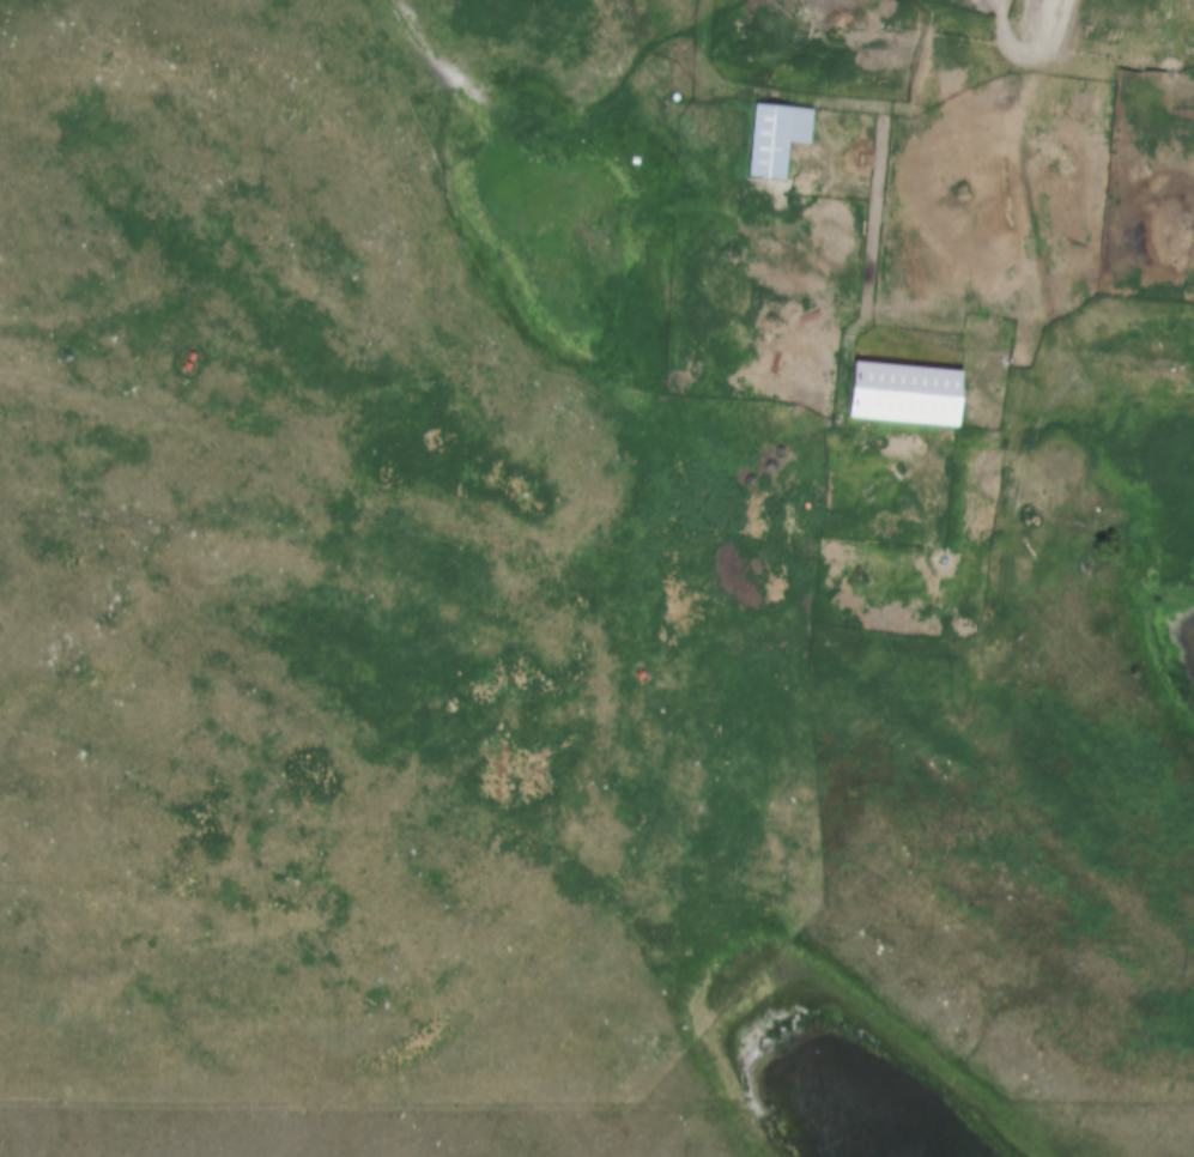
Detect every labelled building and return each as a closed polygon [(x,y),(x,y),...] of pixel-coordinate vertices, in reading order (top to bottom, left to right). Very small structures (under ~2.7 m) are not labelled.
[(747,178),(785,181),(788,143),(810,145),(813,109),(753,104),(747,178)]
